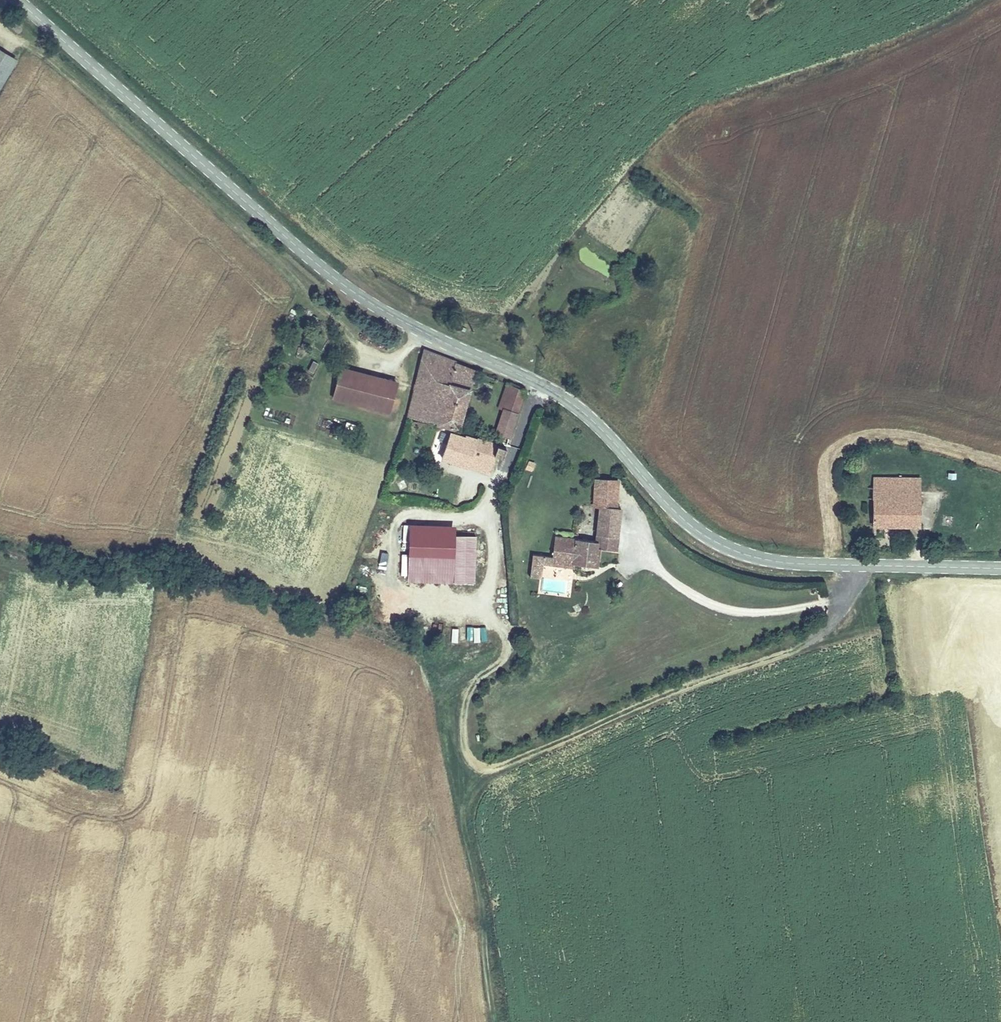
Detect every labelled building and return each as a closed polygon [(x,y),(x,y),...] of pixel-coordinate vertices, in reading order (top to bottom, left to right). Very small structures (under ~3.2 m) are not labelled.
[(17,58),(0,48),(0,86),(17,58)] [(435,350),(425,346),(417,378),(428,381),(435,350)] [(417,378),(408,414),(458,431),(459,428),(475,368),(435,350),(428,381),(417,378)] [(393,381),(338,370),(331,399),(387,411),(393,381)] [(515,418),(524,390),(507,383),(498,412),(502,414),(515,418)] [(506,444),(515,418),(502,414),(494,440),(506,444)] [(467,443),(448,436),(439,460),(488,477),(493,459),(500,461),(503,451),(469,438),(467,443)] [(533,471),(535,463),(528,461),(526,469),(533,471)] [(591,503),(595,504),(614,505),(616,480),(593,477),(591,503)] [(902,522),(904,496),(890,496),(890,485),(873,484),(872,521),(902,522)] [(904,496),(917,496),(917,485),(890,485),(890,496),(904,496)] [(916,522),(917,496),(904,496),(902,522),(916,522)] [(592,539),(580,538),(578,563),(599,565),(601,547),(617,549),(621,506),(614,505),(595,504),(592,539)] [(452,580),(453,532),(453,526),(399,526),(398,580),(452,580)] [(453,532),(452,580),(473,581),(474,532),(453,532)] [(578,563),(580,538),(551,535),(549,556),(575,559),(574,563),(578,563)] [(541,564),(542,555),(530,554),(529,563),(541,564)] [(575,559),(549,556),(542,555),(541,564),(574,567),(574,563),(575,559)] [(539,580),(541,564),(529,563),(528,579),(539,580)] [(470,634),(471,645),(479,644),(478,633),(470,634)]
